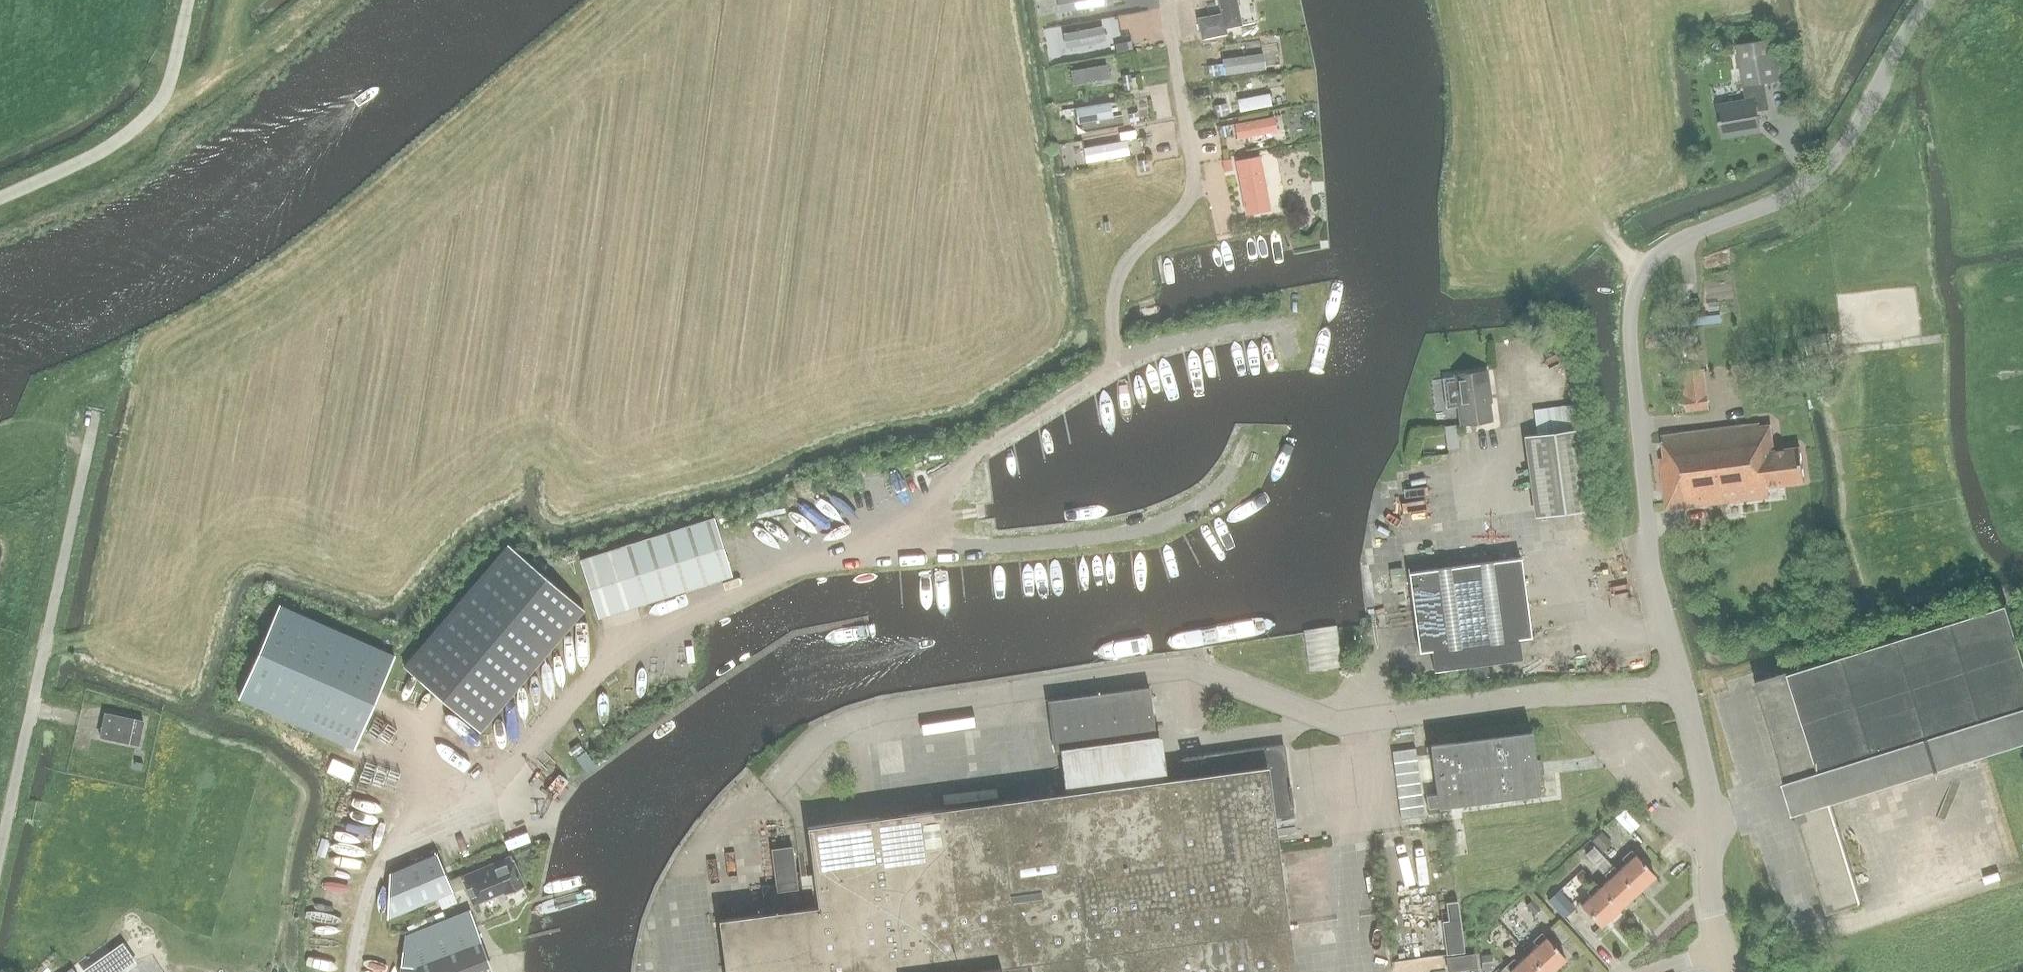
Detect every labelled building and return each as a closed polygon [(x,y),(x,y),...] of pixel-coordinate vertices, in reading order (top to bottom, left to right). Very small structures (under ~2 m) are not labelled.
[(1059,12),(1105,4),(1104,0),(1057,0),(1059,12)] [(1227,34),(1226,28),(1242,25),(1237,0),(1218,0),(1220,12),(1197,17),(1201,39),(1227,34)] [(1245,17),(1256,15),(1254,0),(1242,0),(1245,17)] [(1102,25),(1063,33),(1065,48),(1105,41),(1102,25)] [(1736,45),(1743,85),(1764,82),(1779,79),(1772,38),(1736,45)] [(1127,50),(1125,42),(1116,44),(1117,52),(1127,50)] [(1263,53),(1222,59),(1224,74),(1265,67),(1263,53)] [(1107,64),(1070,70),(1073,85),(1109,79),(1107,64)] [(1210,76),(1217,75),(1215,64),(1208,66),(1210,76)] [(1124,90),(1132,89),(1130,78),(1122,79),(1124,90)] [(1717,105),(1723,137),(1760,130),(1757,111),(1769,109),(1764,82),(1743,85),(1746,100),(1717,105)] [(1269,93),(1237,98),(1239,111),(1271,105),(1269,93)] [(1110,101),(1074,107),(1077,123),(1113,117),(1110,101)] [(1224,115),(1222,104),(1215,105),(1217,116),(1224,115)] [(1129,115),(1131,125),(1138,123),(1136,113),(1129,115)] [(1274,116),(1234,123),(1237,138),(1277,131),(1274,116)] [(1219,127),(1221,137),(1229,136),(1227,125),(1219,127)] [(1083,148),(1086,163),(1129,154),(1127,140),(1083,148)] [(1259,153),(1234,158),(1245,213),(1270,208),(1259,153)] [(1222,160),(1224,172),(1232,170),(1230,159),(1222,160)] [(1139,162),(1140,172),(1148,170),(1146,161),(1139,162)] [(1804,338),(1807,354),(1808,355),(1831,351),(1831,350),(1828,333),(1804,338)] [(1687,412),(1709,409),(1704,368),(1682,371),(1685,396),(1687,412)] [(1453,374),(1454,377),(1442,379),(1446,408),(1457,406),(1460,425),(1493,421),(1490,402),(1492,402),(1487,369),(1453,374)] [(1759,427),(1759,424),(1661,436),(1664,457),(1659,458),(1666,510),(1769,497),(1767,487),(1804,481),(1800,448),(1773,451),(1769,426),(1759,427)] [(1581,429),(1524,437),(1535,517),(1592,509),(1581,429)] [(1458,448),(1457,438),(1446,440),(1447,450),(1458,448)] [(598,617),(732,575),(714,517),(580,559),(598,617)] [(480,732),(584,610),(508,545),(404,666),(480,732)] [(1521,659),(1518,638),(1531,637),(1520,557),(1408,572),(1419,652),(1431,650),(1434,670),(1468,666),(1470,678),(1488,675),(1486,663),(1521,659)] [(1392,587),(1403,585),(1401,569),(1390,570),(1392,587)] [(2007,604),(1789,672),(1788,671),(1755,681),(1786,781),(1783,782),(1793,814),(1796,813),(1827,913),(1862,902),(1831,803),(2022,742),(2022,656),(2007,604)] [(355,748),(395,656),(279,605),(239,697),(355,748)] [(1337,628),(1304,633),(1304,636),(1309,670),(1342,665),(1337,628)] [(1055,752),(1060,751),(1066,793),(808,827),(818,906),(819,907),(719,920),(726,971),(1000,971),(999,967),(1007,966),(1008,971),(1294,971),(1288,927),(1277,847),(1273,818),(1294,815),(1292,805),(1293,805),(1290,784),(1284,743),(1203,754),(1184,756),(1187,777),(1165,780),(1160,738),(1156,739),(1149,687),(1048,700),(1055,752)] [(970,704),(916,714),(922,743),(976,733),(970,704)] [(139,745),(144,720),(105,712),(100,737),(139,745)] [(1437,792),(1425,793),(1427,807),(1438,805),(1438,806),(1539,793),(1531,732),(1430,745),(1437,792)] [(1299,757),(1300,741),(1287,741),(1286,756),(1299,757)] [(579,743),(571,749),(575,755),(583,749),(579,743)] [(1411,744),(1387,747),(1389,759),(1413,756),(1411,744)] [(1413,756),(1389,759),(1391,771),(1414,768),(1413,756)] [(1414,768),(1391,771),(1392,783),(1416,780),(1414,768)] [(1416,780),(1392,783),(1394,795),(1417,792),(1416,780)] [(1417,792),(1394,795),(1395,807),(1419,804),(1417,792)] [(1419,804),(1395,807),(1397,819),(1421,816),(1419,804)] [(508,844),(533,838),(529,821),(504,827),(508,844)] [(1602,851),(1612,842),(1601,831),(1591,840),(1602,851)] [(778,891),(799,888),(793,845),(771,848),(778,891)] [(1605,874),(1613,867),(1605,859),(1596,848),(1588,856),(1598,866),(1605,874)] [(1618,870),(1638,891),(1654,876),(1630,850),(1622,858),(1626,862),(1618,870)] [(387,918),(452,891),(437,853),(389,872),(387,918)] [(524,885),(511,855),(457,878),(459,883),(464,881),(473,904),(504,891),(505,893),(524,885)] [(1638,891),(1618,870),(1617,871),(1613,867),(1605,874),(1609,879),(1599,888),(1619,909),(1638,891)] [(1619,909),(1599,888),(1595,883),(1587,891),(1591,895),(1581,905),(1600,926),(1619,909)] [(1563,917),(1575,906),(1558,889),(1548,900),(1561,915),(1563,917)] [(1533,914),(1540,908),(1532,898),(1525,905),(1533,914)] [(1446,954),(1464,952),(1457,901),(1446,902),(1448,920),(1442,921),(1446,954)] [(470,910),(405,934),(400,971),(493,971),(470,910)] [(1545,971),(1551,971),(1565,959),(1541,933),(1533,940),(1537,945),(1528,954),(1545,971)] [(104,971),(121,971),(135,962),(123,946),(98,964),(104,971)] [(1448,971),(1476,967),(1474,954),(1446,958),(1448,971)] [(1528,954),(1517,963),(1513,959),(1505,966),(1510,971),(1545,971),(1528,954)] [(1490,967),(1489,955),(1481,956),(1482,968),(1490,967)]
